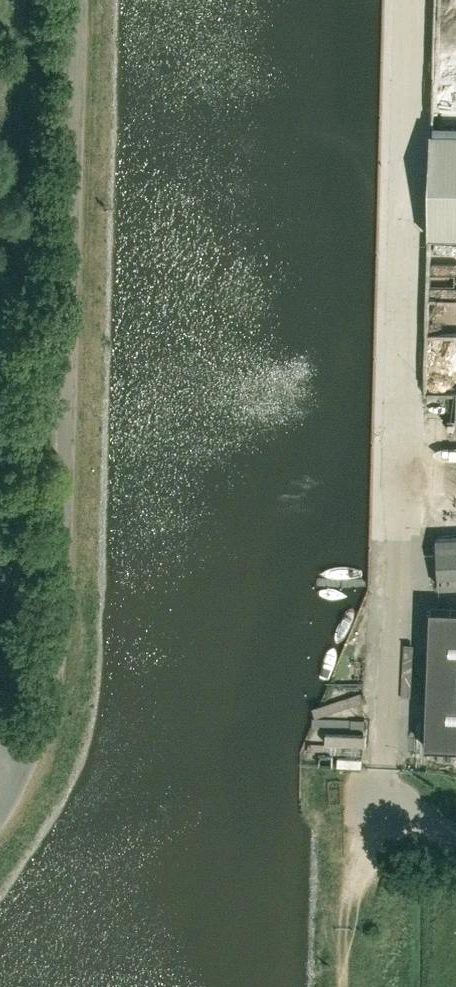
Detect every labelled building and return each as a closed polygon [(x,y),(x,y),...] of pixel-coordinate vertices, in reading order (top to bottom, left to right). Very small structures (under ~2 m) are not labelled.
[(432,132),(432,137),(431,137),(429,237),(455,238),(455,133),(432,132)] [(435,538),(437,589),(455,588),(455,537),(435,538)] [(431,608),(426,747),(455,748),(455,609),(431,608)]
